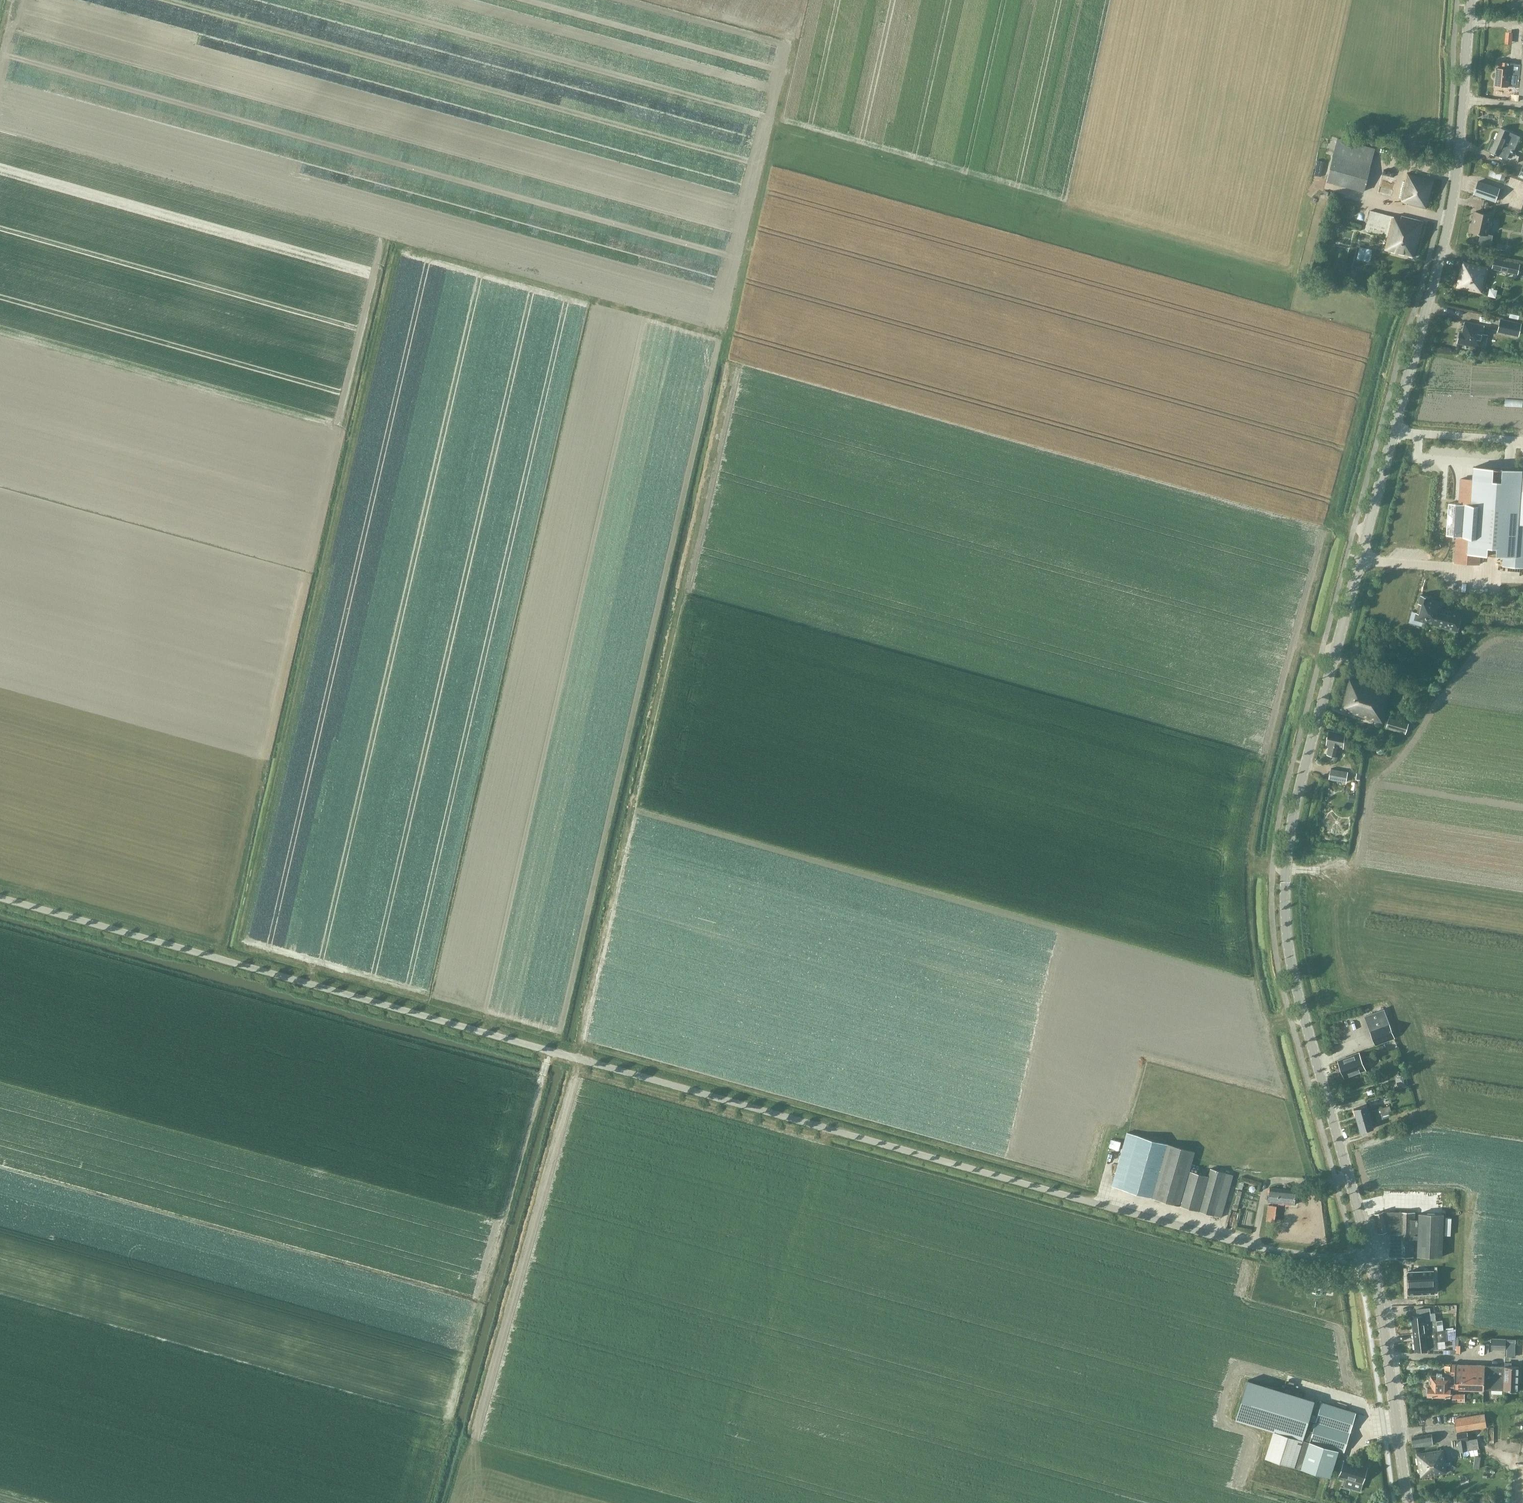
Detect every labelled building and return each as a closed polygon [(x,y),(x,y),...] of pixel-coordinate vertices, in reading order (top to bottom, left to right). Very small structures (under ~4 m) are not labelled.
[(1511,12),(1522,11),(1522,0),(1509,0),(1511,12)] [(1513,32),(1505,32),(1504,44),(1511,44),(1513,32)] [(1506,86),(1508,63),(1500,62),(1499,68),(1496,67),(1494,85),(1506,86)] [(1509,131),(1500,127),(1489,152),(1498,156),(1507,160),(1510,152),(1512,153),(1520,136),(1509,131)] [(1375,148),(1343,140),(1337,138),(1326,181),(1363,192),(1375,148)] [(1393,191),(1397,175),(1385,172),(1381,188),(1393,191)] [(1426,208),(1434,180),(1408,173),(1401,200),(1407,202),(1407,203),(1426,208)] [(1498,187),(1479,180),(1474,194),(1493,201),(1498,187)] [(1401,220),(1394,218),(1395,217),(1369,210),(1364,231),(1389,237),(1386,250),(1414,257),(1423,222),(1402,217),(1401,220)] [(1492,215),(1475,211),(1471,231),(1488,235),(1492,215)] [(1510,262),(1495,258),(1492,268),(1507,272),(1510,262)] [(1482,292),(1488,267),(1464,261),(1462,268),(1460,268),(1456,286),(1482,292)] [(1518,335),(1521,324),(1500,320),(1498,331),(1518,335)] [(1465,323),(1465,322),(1462,333),(1460,332),(1457,343),(1458,343),(1458,342),(1479,347),(1479,348),(1484,326),(1483,326),(1483,327),(1465,323)] [(1467,474),(1468,463),(1458,463),(1457,474),(1467,474)] [(1446,535),(1456,536),(1455,562),(1479,564),(1480,554),(1503,556),(1502,566),(1522,567),(1522,474),(1522,470),(1473,467),(1472,480),(1460,479),(1459,504),(1449,504),(1446,535)] [(1412,611),(1409,622),(1423,626),(1424,622),(1435,625),(1457,631),(1461,614),(1451,611),(1450,614),(1439,611),(1441,602),(1429,599),(1429,598),(1429,597),(1420,594),(1420,595),(1418,603),(1421,604),(1419,613),(1412,611)] [(1384,708),(1389,690),(1350,679),(1341,709),(1382,721),(1386,709),(1384,708)] [(1408,723),(1389,717),(1385,728),(1405,734),(1408,723)] [(1341,747),(1343,734),(1329,731),(1326,744),(1328,745),(1326,754),(1336,756),(1338,746),(1341,747)] [(1348,771),(1330,768),(1328,779),(1346,783),(1348,771)] [(1383,1009),(1367,1015),(1373,1030),(1370,1031),(1375,1046),(1394,1039),(1389,1025),(1383,1009)] [(1357,1054),(1337,1061),(1343,1079),(1364,1071),(1357,1054)] [(1408,1085),(1405,1073),(1399,1075),(1401,1081),(1396,1082),(1398,1088),(1408,1085)] [(1353,1109),(1357,1121),(1389,1113),(1389,1111),(1391,1111),(1389,1105),(1369,1111),(1368,1104),(1353,1109)] [(1390,1116),(1389,1113),(1357,1121),(1360,1132),(1374,1128),(1373,1122),(1390,1116)] [(1121,1156),(1112,1187),(1131,1193),(1214,1216),(1223,1184),(1230,1186),(1233,1175),(1226,1173),(1211,1169),(1209,1177),(1188,1171),(1194,1152),(1146,1139),(1127,1134),(1121,1156)] [(1295,1205),(1296,1190),(1271,1188),(1269,1203),(1295,1205)] [(1242,1191),(1237,1190),(1236,1196),(1234,1204),(1233,1209),(1237,1210),(1242,1191)] [(1275,1222),(1277,1206),(1268,1205),(1267,1221),(1275,1222)] [(1413,1219),(1413,1211),(1397,1211),(1386,1211),(1375,1214),(1378,1232),(1383,1231),(1389,1256),(1413,1257),(1413,1237),(1417,1237),(1417,1255),(1441,1255),(1442,1212),(1417,1212),(1417,1219),(1413,1219)] [(1409,1294),(1433,1292),(1432,1277),(1423,1278),(1423,1270),(1408,1271),(1409,1294)] [(1413,1333),(1437,1330),(1436,1319),(1431,1320),(1429,1307),(1416,1309),(1417,1316),(1411,1316),(1413,1333)] [(1446,1330),(1437,1330),(1413,1333),(1414,1350),(1438,1348),(1438,1341),(1447,1340),(1446,1330)] [(1506,1338),(1491,1338),(1491,1350),(1506,1350),(1506,1338)] [(1515,1339),(1506,1339),(1506,1356),(1515,1356),(1515,1339)] [(1484,1374),(1484,1371),(1484,1365),(1450,1363),(1449,1375),(1450,1375),(1449,1383),(1454,1383),(1453,1388),(1483,1389),(1484,1374)] [(1503,1390),(1504,1366),(1484,1365),(1484,1371),(1484,1374),(1483,1389),(1503,1390)] [(1519,1366),(1504,1366),(1503,1390),(1518,1390),(1519,1366)] [(1448,1396),(1449,1383),(1450,1375),(1449,1375),(1431,1374),(1430,1386),(1427,1385),(1427,1395),(1448,1396)] [(1248,1382),(1236,1420),(1274,1431),(1275,1430),(1304,1439),(1307,1429),(1315,1402),(1248,1382)] [(1274,1431),(1266,1458),(1331,1478),(1339,1450),(1346,1452),(1357,1413),(1322,1403),(1317,1419),(1312,1417),(1311,1421),(1316,1423),(1314,1431),(1307,1429),(1304,1439),(1275,1430),(1274,1431)] [(1483,1416),(1454,1420),(1456,1433),(1484,1429),(1485,1428),(1484,1423),(1483,1416)] [(1466,1432),(1456,1433),(1458,1452),(1478,1449),(1476,1439),(1467,1440),(1466,1432)] [(1413,1447),(1432,1443),(1431,1434),(1412,1437),(1413,1447)] [(1420,1476),(1444,1472),(1441,1450),(1417,1454),(1420,1476)] [(1368,1466),(1344,1459),(1338,1476),(1363,1483),(1368,1466)]
